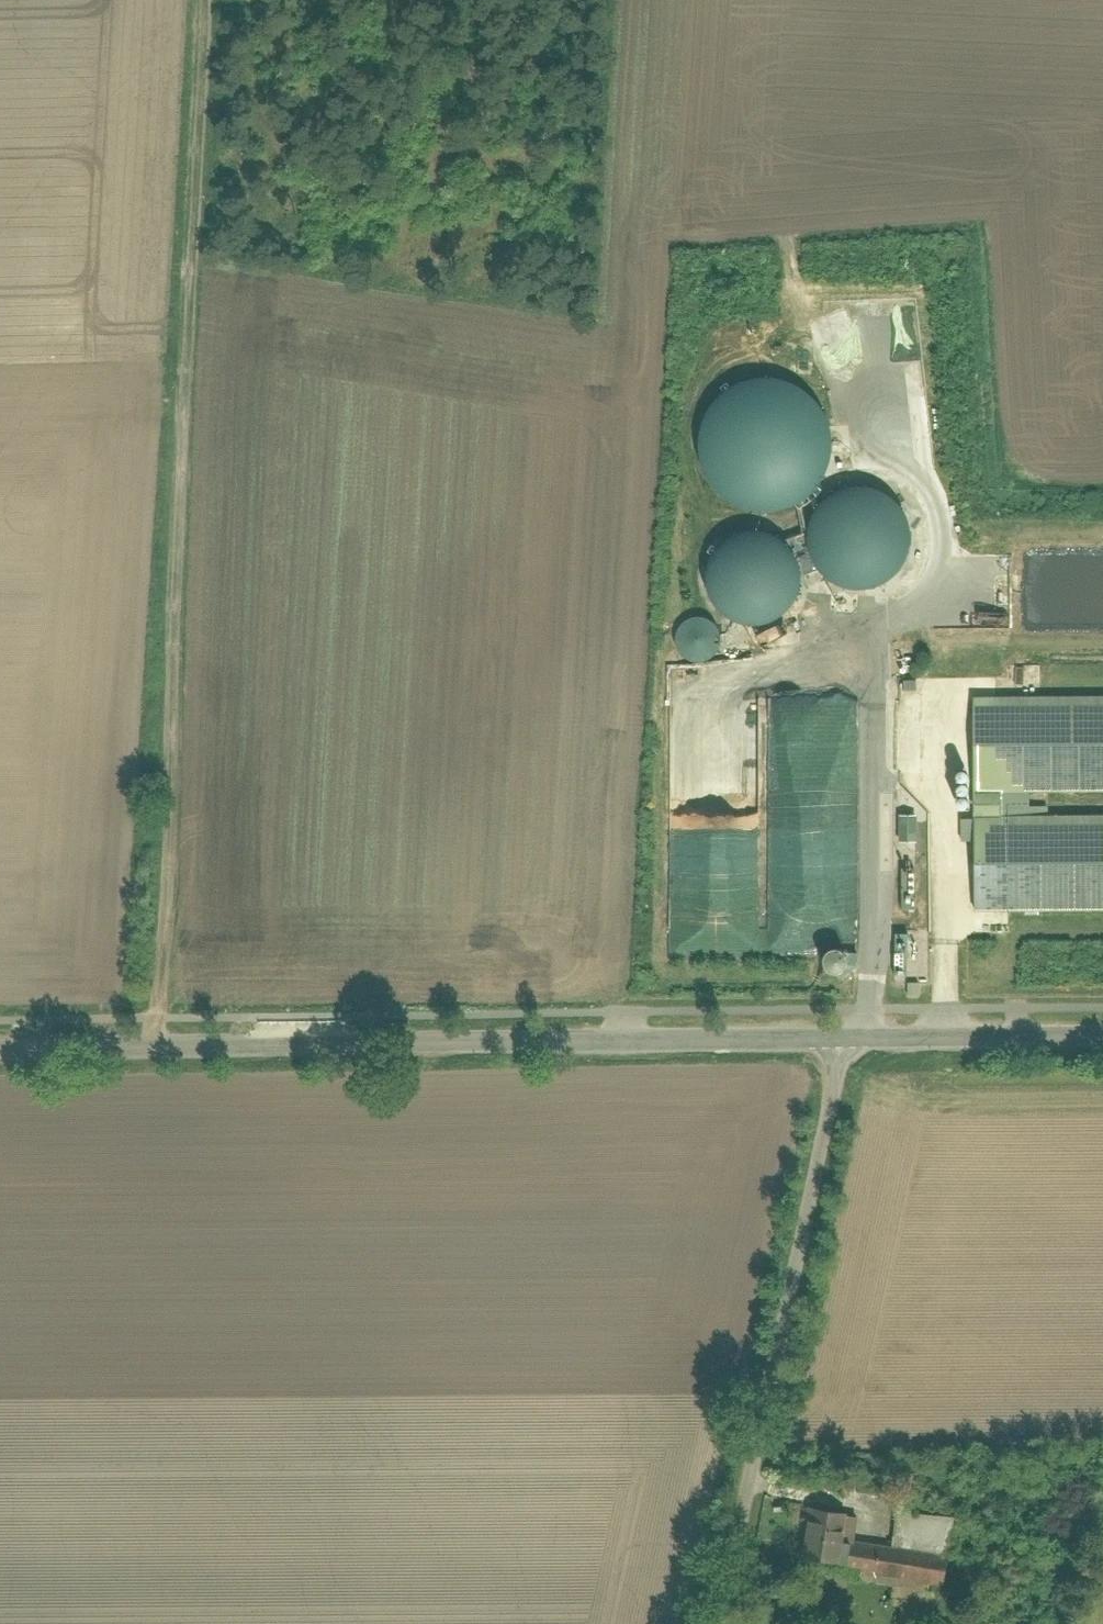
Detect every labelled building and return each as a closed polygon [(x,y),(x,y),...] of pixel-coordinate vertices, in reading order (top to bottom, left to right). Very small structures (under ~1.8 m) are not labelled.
[(832,454),(831,431),(824,410),(809,392),(790,381),(767,376),(745,379),(725,389),(709,405),(699,426),(697,449),(703,471),(714,489),(731,502),(751,510),(773,511),(794,505),(811,492),(824,475),(832,454)] [(912,546),(913,528),(907,511),(896,497),(880,488),(863,484),(845,486),(829,494),(816,507),(809,523),(807,541),(811,558),(820,572),(833,583),(849,589),(866,589),(882,585),(896,576),(906,563),(912,546)] [(798,584),(798,568),(793,552),(783,539),(769,531),(753,527),(737,529),(722,536),(711,547),(704,562),(702,578),(706,594),(714,607),(726,617),(740,622),(755,623),(770,619),(783,611),(793,599),(798,584)] [(719,643),(720,635),(717,628),(713,622),(706,618),(699,616),(691,617),(684,620),(679,625),(675,632),(675,640),(676,647),(680,653),(686,658),(692,660),(699,661),(706,659),(712,655),(717,650),(719,643)] [(984,747),(1071,746),(1094,745),(1093,720),(1102,720),(1102,696),(983,698),(984,747)] [(904,837),(920,840),(924,817),(907,814),(904,837)] [(857,1515),(809,1507),(801,1560),(848,1567),(855,1528),(857,1515)] [(947,1583),(957,1517),(900,1508),(896,1535),(890,1574),(947,1583)] [(890,1574),(896,1535),(855,1528),(848,1567),(890,1574)]
